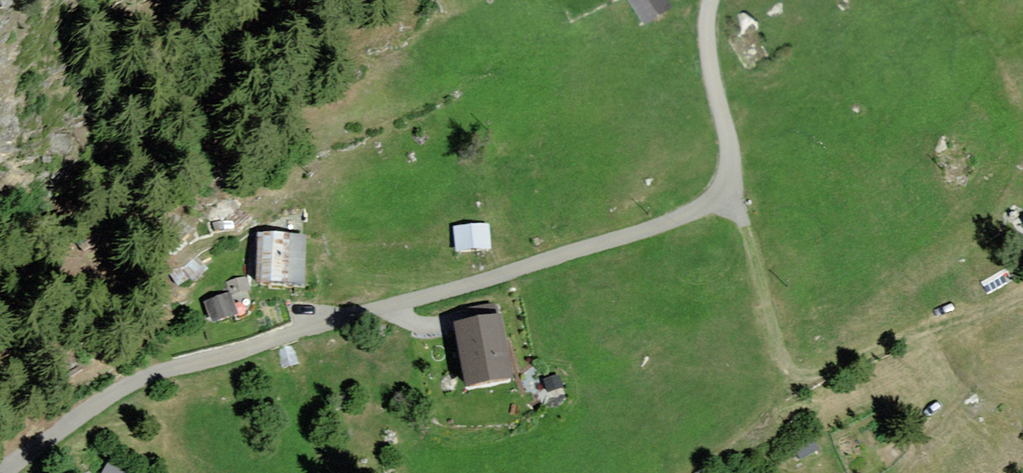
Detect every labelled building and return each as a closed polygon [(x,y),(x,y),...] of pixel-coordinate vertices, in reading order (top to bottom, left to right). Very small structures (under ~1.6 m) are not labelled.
[(666,0),(629,0),(640,24),(671,9),(666,0)] [(491,224),(456,226),(458,255),(493,252),(491,224)] [(308,236),(258,235),(257,288),(307,289),(308,236)] [(249,275),(229,279),(233,296),(253,291),(249,275)] [(238,317),(229,293),(206,301),(215,325),(238,317)] [(500,313),(452,321),(463,387),(511,379),(500,313)] [(297,342),(279,346),(282,366),(301,362),(297,342)] [(100,448),(85,471),(88,472),(132,472),(134,471),(100,448)]
